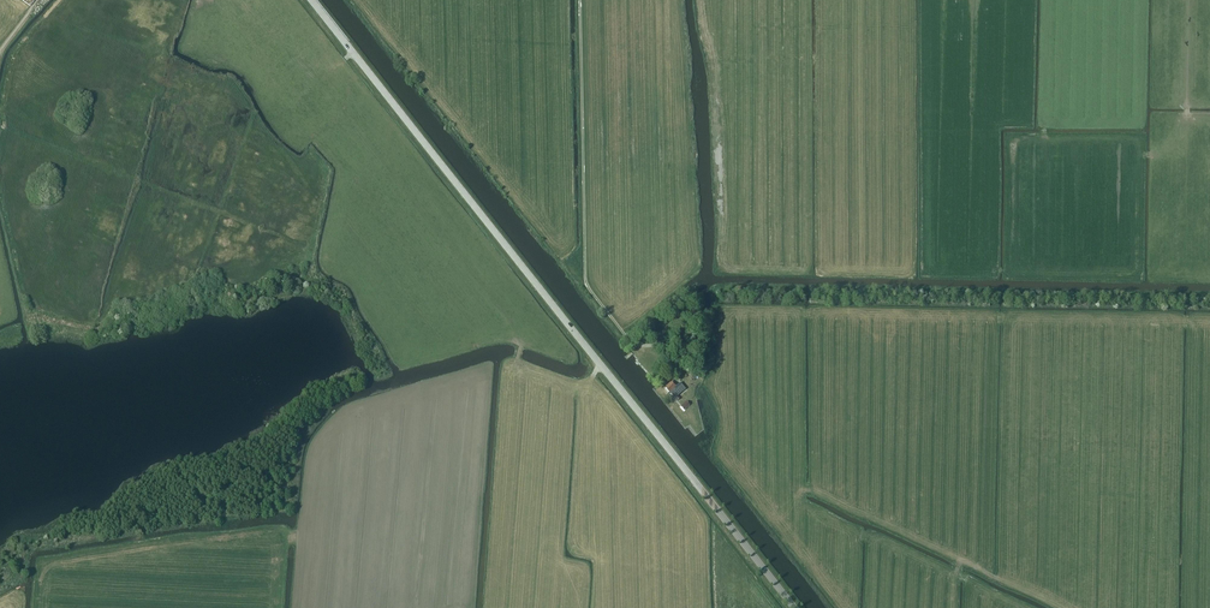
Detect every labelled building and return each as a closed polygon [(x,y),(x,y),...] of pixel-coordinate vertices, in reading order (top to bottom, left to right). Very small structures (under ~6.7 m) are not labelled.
[(637,347),(634,350),(644,359),(646,356),(637,347)] [(685,390),(680,383),(677,386),(672,381),(667,385),(668,386),(665,388),(674,399),(685,390)] [(687,401),(686,402),(680,406),(684,410),(693,403),(690,399),(688,401),(687,401)]
